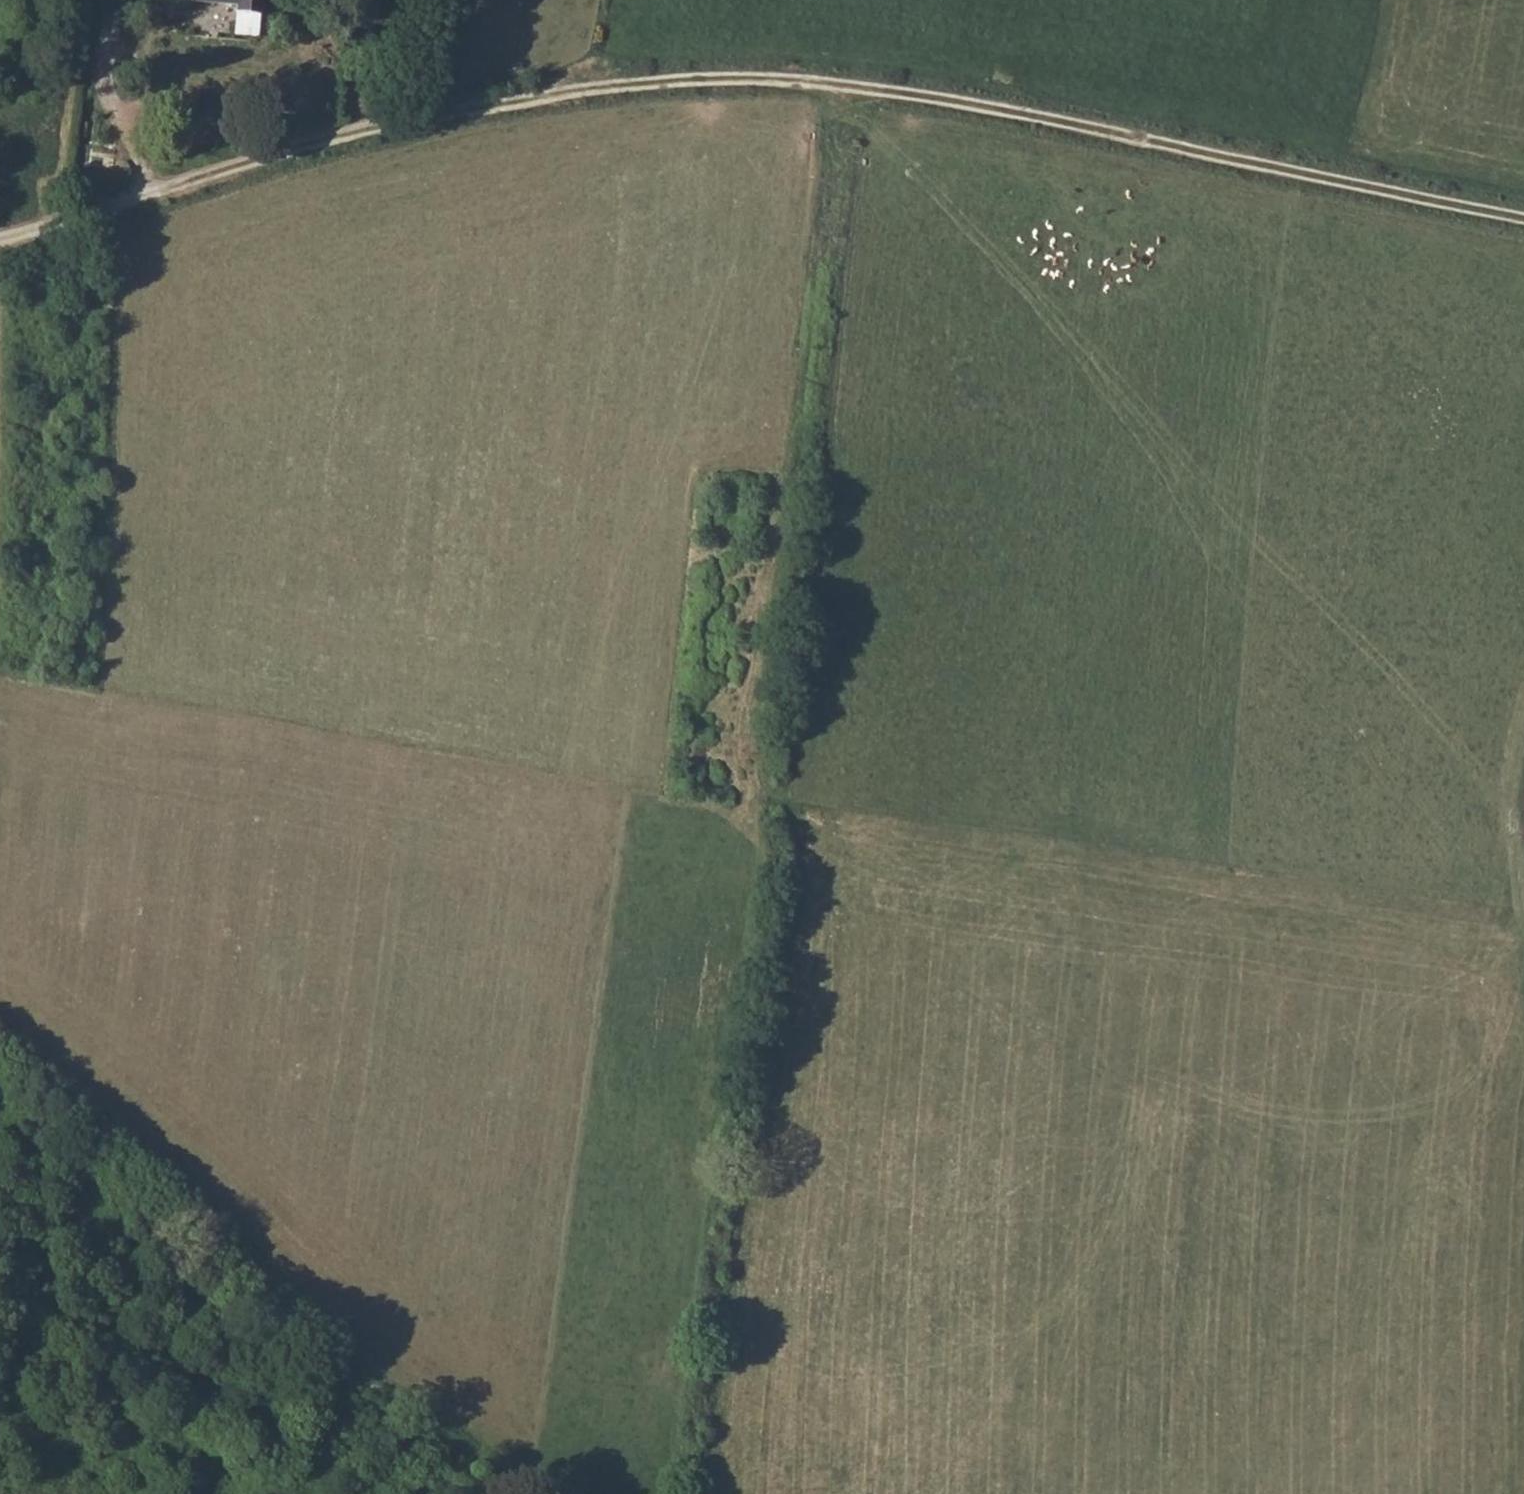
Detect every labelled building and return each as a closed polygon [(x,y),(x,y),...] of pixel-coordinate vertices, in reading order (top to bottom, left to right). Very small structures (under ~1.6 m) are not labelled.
[(190,5),(236,6),(236,14),(262,15),(262,0),(190,0),(190,5)]
